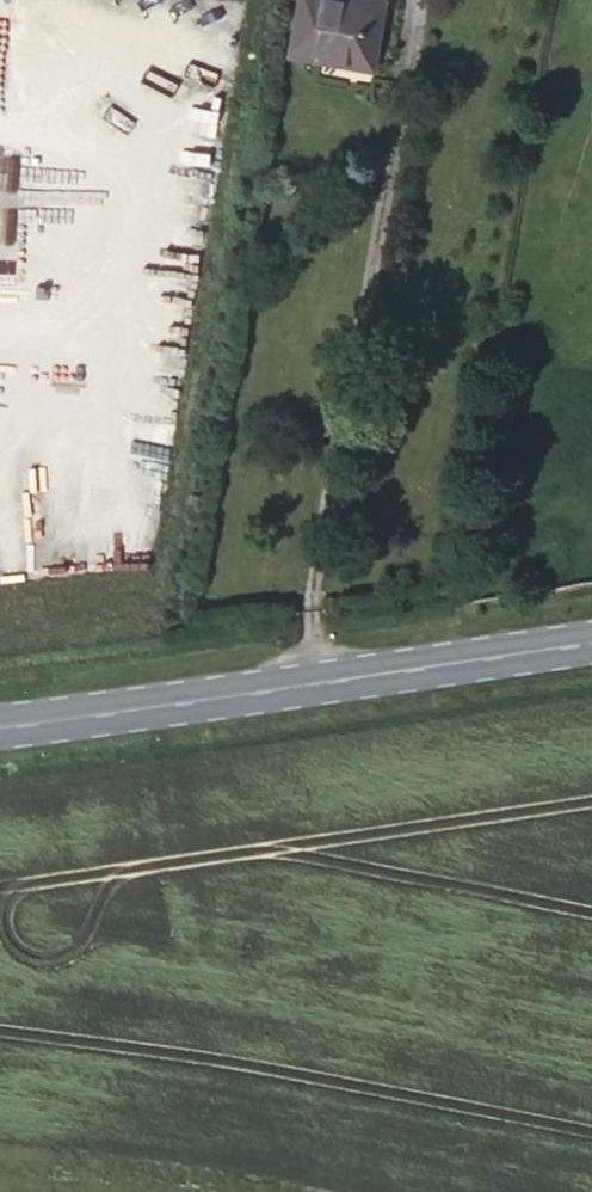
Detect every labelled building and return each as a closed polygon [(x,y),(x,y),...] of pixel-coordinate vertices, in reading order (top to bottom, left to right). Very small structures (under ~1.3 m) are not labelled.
[(278,55),(371,73),(385,0),(289,0),(278,55)]
